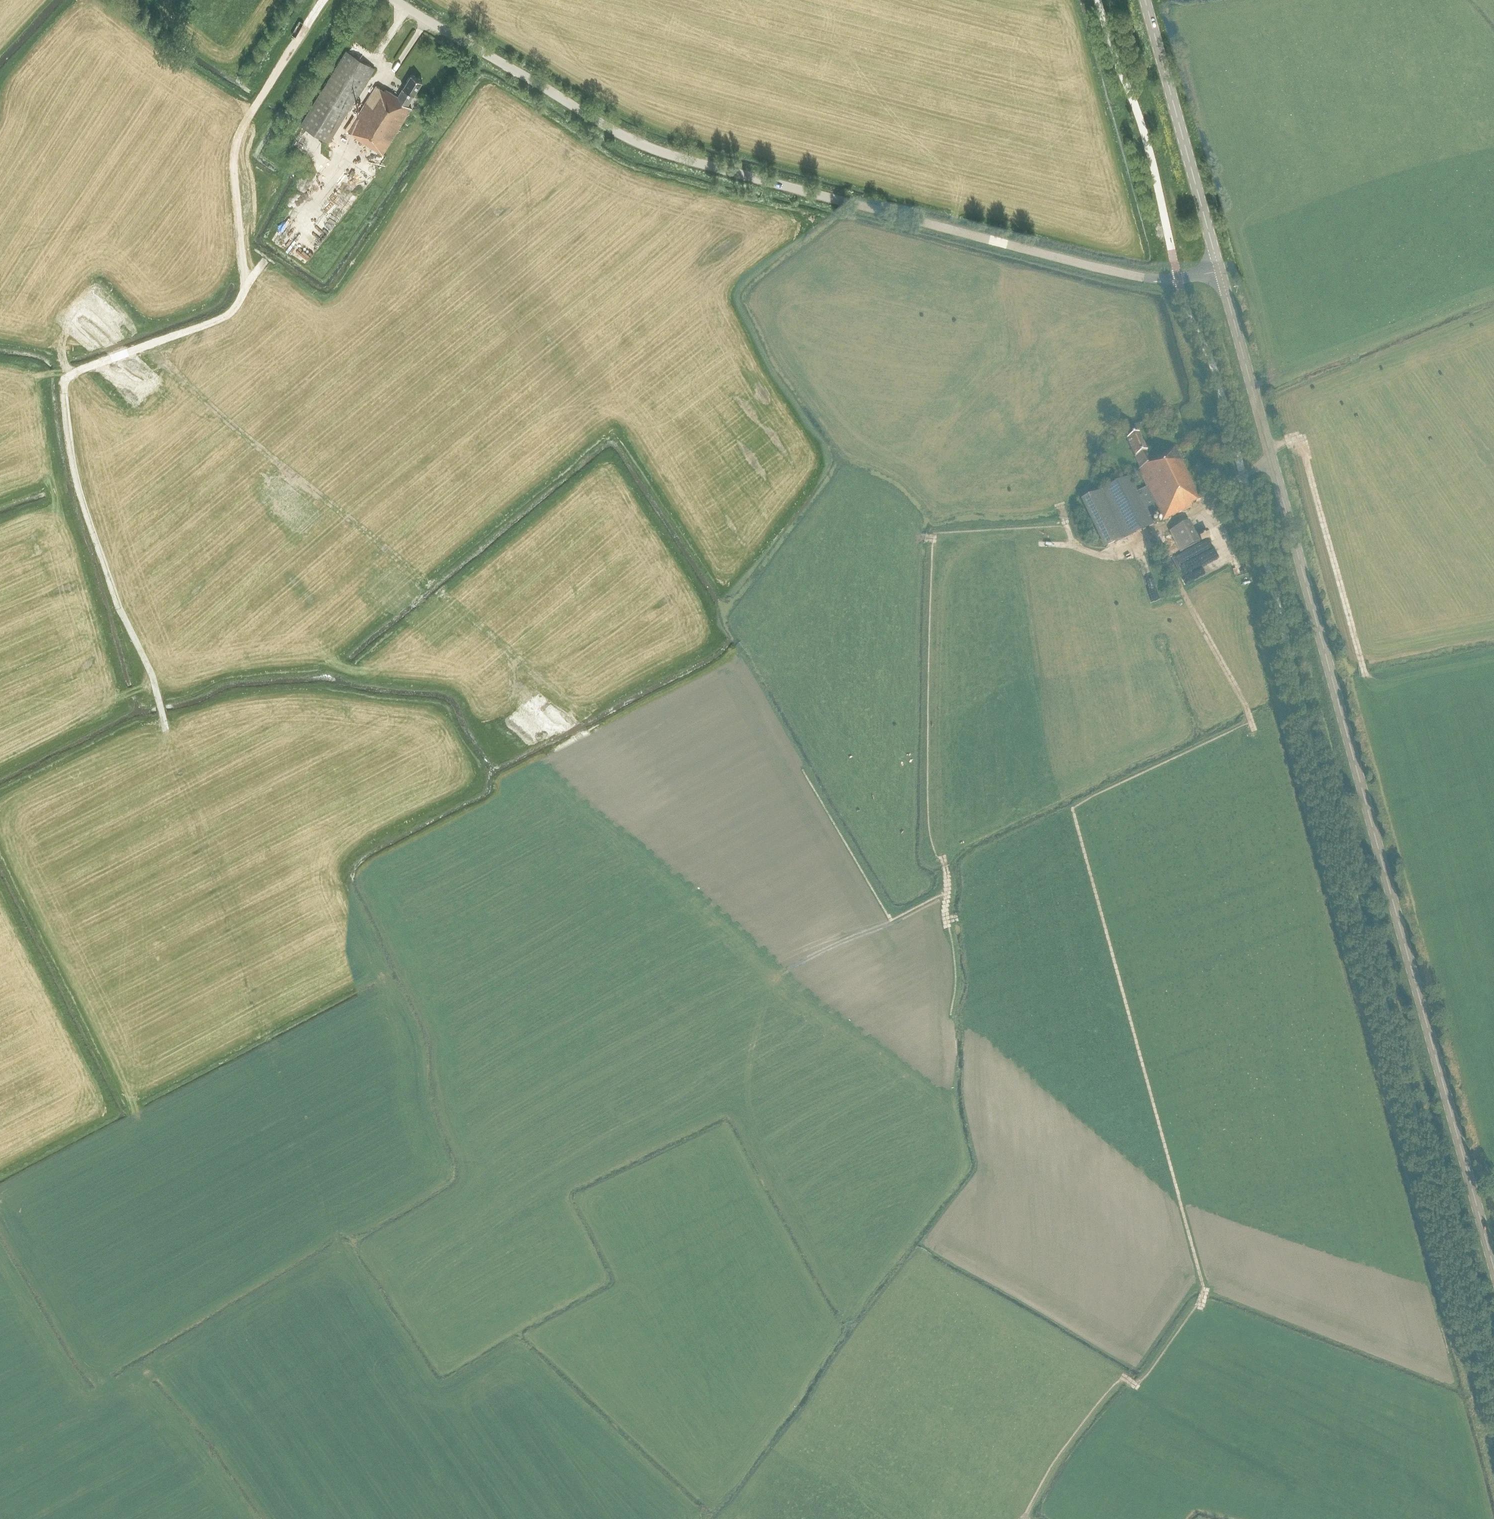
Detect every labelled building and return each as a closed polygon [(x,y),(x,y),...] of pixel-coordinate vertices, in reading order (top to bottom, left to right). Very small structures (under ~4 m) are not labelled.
[(329,143),(346,114),(374,68),(346,51),(301,126),(329,143)] [(408,105),(422,81),(411,74),(398,97),(386,89),(385,91),(376,86),(348,131),(357,136),(356,138),(383,154),(412,108),(408,105)] [(315,193),(341,216),(346,211),(320,187),(315,193)] [(1150,461),(1138,436),(1126,441),(1140,470),(1138,471),(1148,492),(1139,497),(1130,477),(1083,500),(1106,548),(1153,525),(1149,517),(1158,513),(1162,522),(1191,507),(1190,505),(1200,500),(1175,449),(1150,461)] [(1179,553),(1199,543),(1189,522),(1169,532),(1179,553)] [(1201,542),(1209,538),(1206,531),(1197,536),(1201,542)] [(1159,600),(1153,573),(1144,575),(1149,602),(1159,600)]
